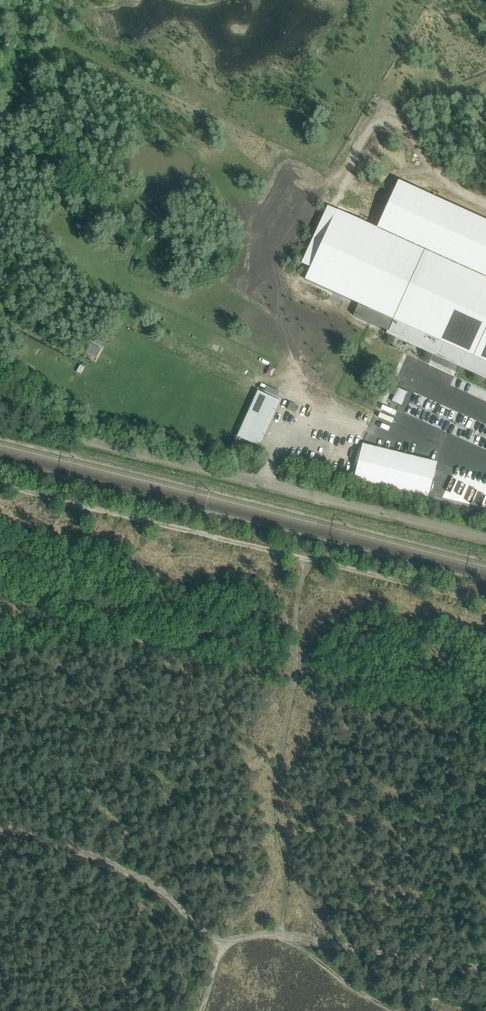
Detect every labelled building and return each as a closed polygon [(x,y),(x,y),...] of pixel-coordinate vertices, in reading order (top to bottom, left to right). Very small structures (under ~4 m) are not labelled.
[(301,263),(310,267),(304,279),(359,304),(353,315),(387,331),(386,333),(387,333),(389,330),(435,351),(439,340),(466,352),(460,364),(485,376),(485,221),(397,181),(376,227),(336,209),(335,210),(327,206),(301,263)] [(398,387),(391,401),(402,406),(408,392),(398,387)] [(265,394),(265,396),(263,395),(244,437),(259,444),(278,402),(277,402),(278,400),(265,394)] [(287,409),(296,413),(299,406),(290,403),(287,409)] [(354,479),(428,497),(437,462),(362,444),(354,479)]
